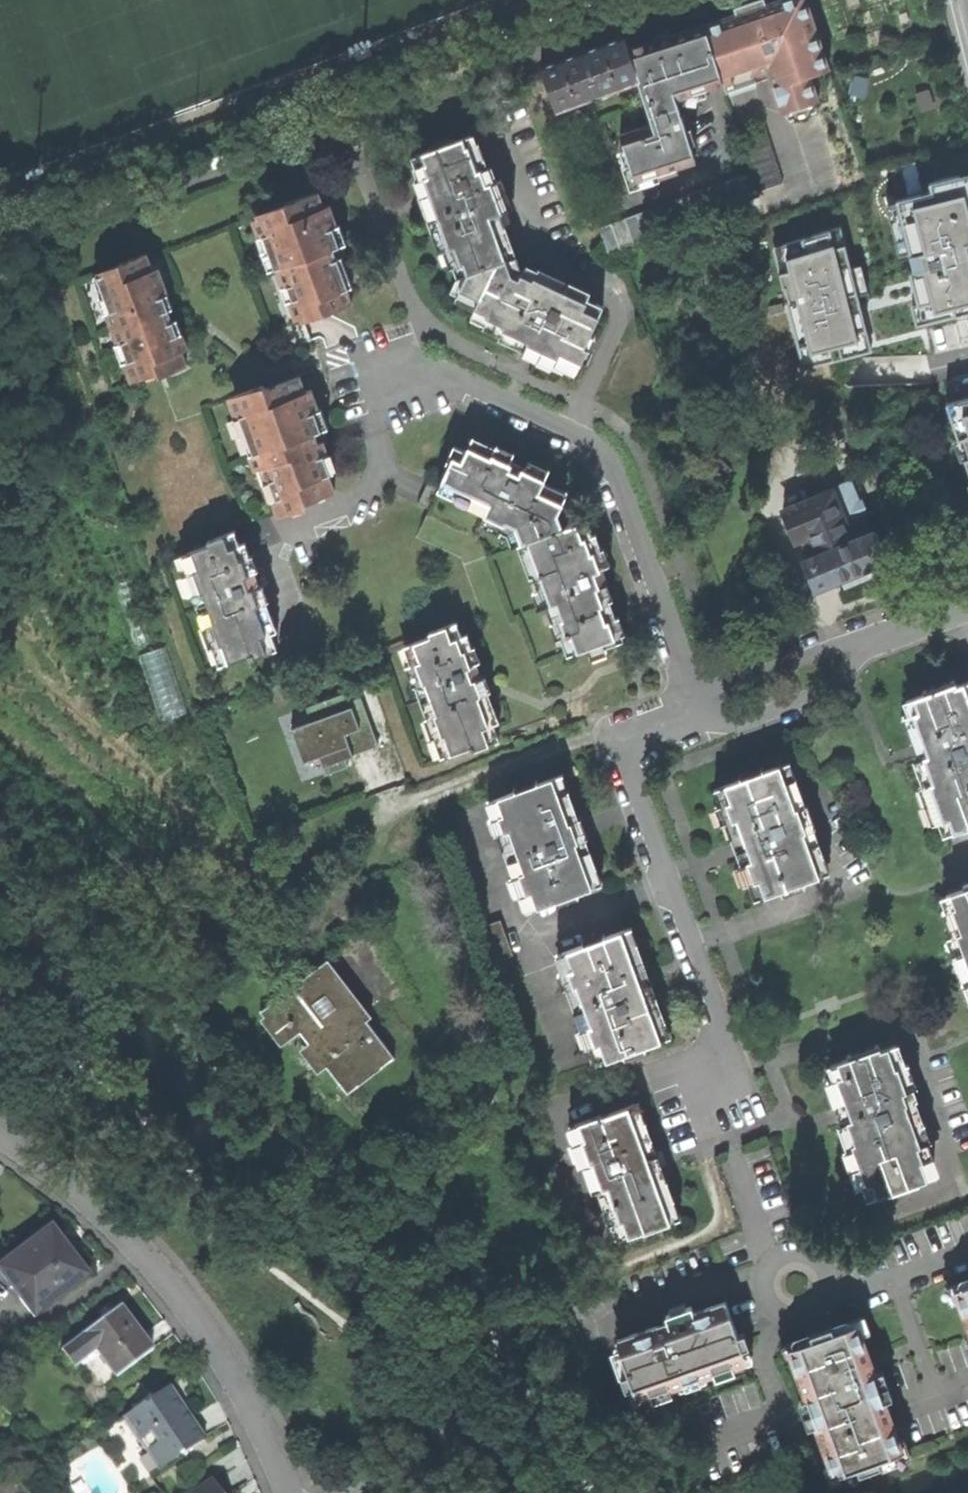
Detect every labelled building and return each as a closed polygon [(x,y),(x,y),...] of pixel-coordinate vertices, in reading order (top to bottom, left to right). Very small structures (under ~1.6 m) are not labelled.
[(739,11),(703,23),(723,82),(723,84),(765,70),(779,113),(818,100),(809,75),(829,68),(806,1),(768,13),(764,3),(739,11)] [(686,129),(678,105),(676,98),(723,82),(703,23),(663,37),(628,48),(624,37),(592,49),(540,68),(556,109),(638,79),(649,114),(652,124),(620,134),(624,148),(622,149),(620,151),(624,164),(626,166),(630,165),(634,180),(657,173),(658,176),(661,177),(678,171),(676,167),(695,160),(691,145),(696,143),(691,129),(690,127),(686,129)] [(856,76),(850,98),(865,102),(870,80),(856,76)] [(741,138),(752,171),(758,190),(782,182),(766,130),(741,138)] [(463,276),(509,259),(493,215),(504,210),(493,180),(490,181),(484,167),(481,168),(469,136),(415,156),(431,200),(448,249),(453,247),(463,276)] [(758,190),(752,171),(599,227),(608,253),(760,196),(758,190)] [(802,362),(959,327),(961,336),(967,334),(967,172),(929,180),(931,188),(888,197),(900,252),(910,249),(915,273),(868,284),(863,262),(854,264),(845,225),(775,240),(802,362)] [(300,317),(322,310),(323,313),(350,303),(330,248),(337,247),(335,241),(317,192),(283,204),(285,208),(258,217),(283,287),(289,285),(300,317)] [(159,376),(186,365),(169,314),(146,254),(119,264),(120,267),(99,275),(117,326),(111,328),(117,344),(123,342),(136,379),(157,372),(159,376)] [(514,272),(509,259),(463,276),(457,277),(451,291),(477,304),(473,312),(503,326),(500,332),(505,334),(504,337),(521,345),(522,343),(537,349),(578,368),(587,348),(585,347),(603,306),(582,296),(582,295),(581,292),(570,288),(567,289),(523,269),(521,275),(514,272)] [(282,510),(334,491),(314,434),(319,431),(317,425),(299,376),(264,389),(262,385),(234,396),(260,467),(266,465),(282,510)] [(949,425),(967,489),(967,397),(949,403),(955,423),(949,425)] [(517,546),(520,545),(562,530),(557,515),(563,499),(540,488),(545,478),(517,465),(469,443),(466,451),(453,446),(445,462),(448,464),(440,483),(470,497),(468,500),(486,509),(481,517),(508,530),(511,532),(517,546)] [(824,475),(799,485),(804,498),(829,488),(824,475)] [(797,505),(796,503),(784,508),(790,525),(797,540),(808,536),(816,555),(805,560),(810,574),(816,588),(839,579),(844,591),(882,575),(877,563),(886,560),(883,554),(888,552),(882,536),(877,538),(875,532),(870,534),(862,514),(866,512),(862,502),(858,504),(849,483),(797,505)] [(603,647),(620,640),(601,586),(607,584),(603,573),(584,522),(562,530),(520,545),(532,578),(538,576),(555,623),(561,621),(573,653),(602,643),(603,647)] [(234,531),(207,541),(209,545),(187,553),(201,591),(195,593),(207,626),(213,624),(227,662),(248,655),(250,659),(277,649),(259,598),(256,590),(259,589),(253,572),(250,573),(234,531)] [(471,750),(498,740),(477,681),(481,680),(479,671),(475,663),(471,664),(456,622),(429,632),(430,636),(409,643),(422,682),(417,684),(429,718),(435,715),(448,754),(469,746),(471,750)] [(165,719),(189,710),(165,645),(141,653),(165,719)] [(967,826),(967,681),(955,686),(954,683),(905,701),(922,750),(927,763),(919,767),(945,835),(967,826)] [(307,720),(286,728),(299,764),(319,757),(326,777),(351,769),(339,734),(358,727),(346,693),(303,708),(307,720)] [(823,874),(783,763),(720,787),(743,848),(759,897),(823,874)] [(532,908),(596,885),(575,828),(556,776),(538,783),(538,784),(517,791),(516,790),(492,799),(532,908)] [(945,895),(958,932),(951,934),(962,962),(967,979),(967,887),(945,895)] [(487,965),(512,955),(499,920),(473,930),(487,965)] [(644,1046),(665,1039),(645,985),(625,930),(562,953),(602,1061),(623,1054),(623,1052),(643,1045),(644,1046)] [(347,1093),(394,1056),(366,1019),(371,1016),(328,959),(295,984),(261,1010),(276,1031),(290,1020),(347,1093)] [(918,1181),(932,1176),(906,1103),(914,1100),(894,1044),(880,1049),(878,1043),(847,1054),(849,1058),(830,1064),(847,1110),(851,1122),(844,1125),(869,1198),(887,1192),(888,1194),(918,1183),(918,1181)] [(644,1231),(675,1219),(643,1133),(633,1105),(603,1116),(602,1114),(575,1123),(589,1161),(583,1163),(593,1191),(606,1186),(624,1236),(643,1229),(644,1231)] [(0,1266),(0,1275),(33,1319),(88,1278),(76,1261),(70,1253),(68,1254),(50,1229),(0,1266)] [(953,1290),(967,1330),(967,1284),(953,1290)] [(650,1392),(733,1364),(731,1358),(744,1353),(742,1348),(749,1345),(744,1332),(737,1334),(725,1301),(694,1312),(691,1304),(665,1314),(670,1328),(669,1329),(666,1330),(664,1325),(662,1324),(658,1324),(616,1338),(627,1371),(620,1373),(625,1387),(632,1385),(634,1390),(648,1385),(650,1392)] [(119,1308),(82,1336),(115,1380),(152,1352),(135,1330),(119,1308)] [(879,1459),(904,1450),(873,1365),(857,1323),(834,1332),(832,1326),(810,1334),(812,1339),(787,1348),(834,1475),(857,1467),(860,1473),(882,1465),(879,1459)] [(143,1406),(122,1420),(157,1471),(178,1458),(177,1454),(180,1452),(182,1454),(205,1438),(187,1410),(171,1387),(148,1403),(150,1406),(146,1408),(143,1406)] [(194,1492),(217,1492),(210,1482),(194,1492)]
